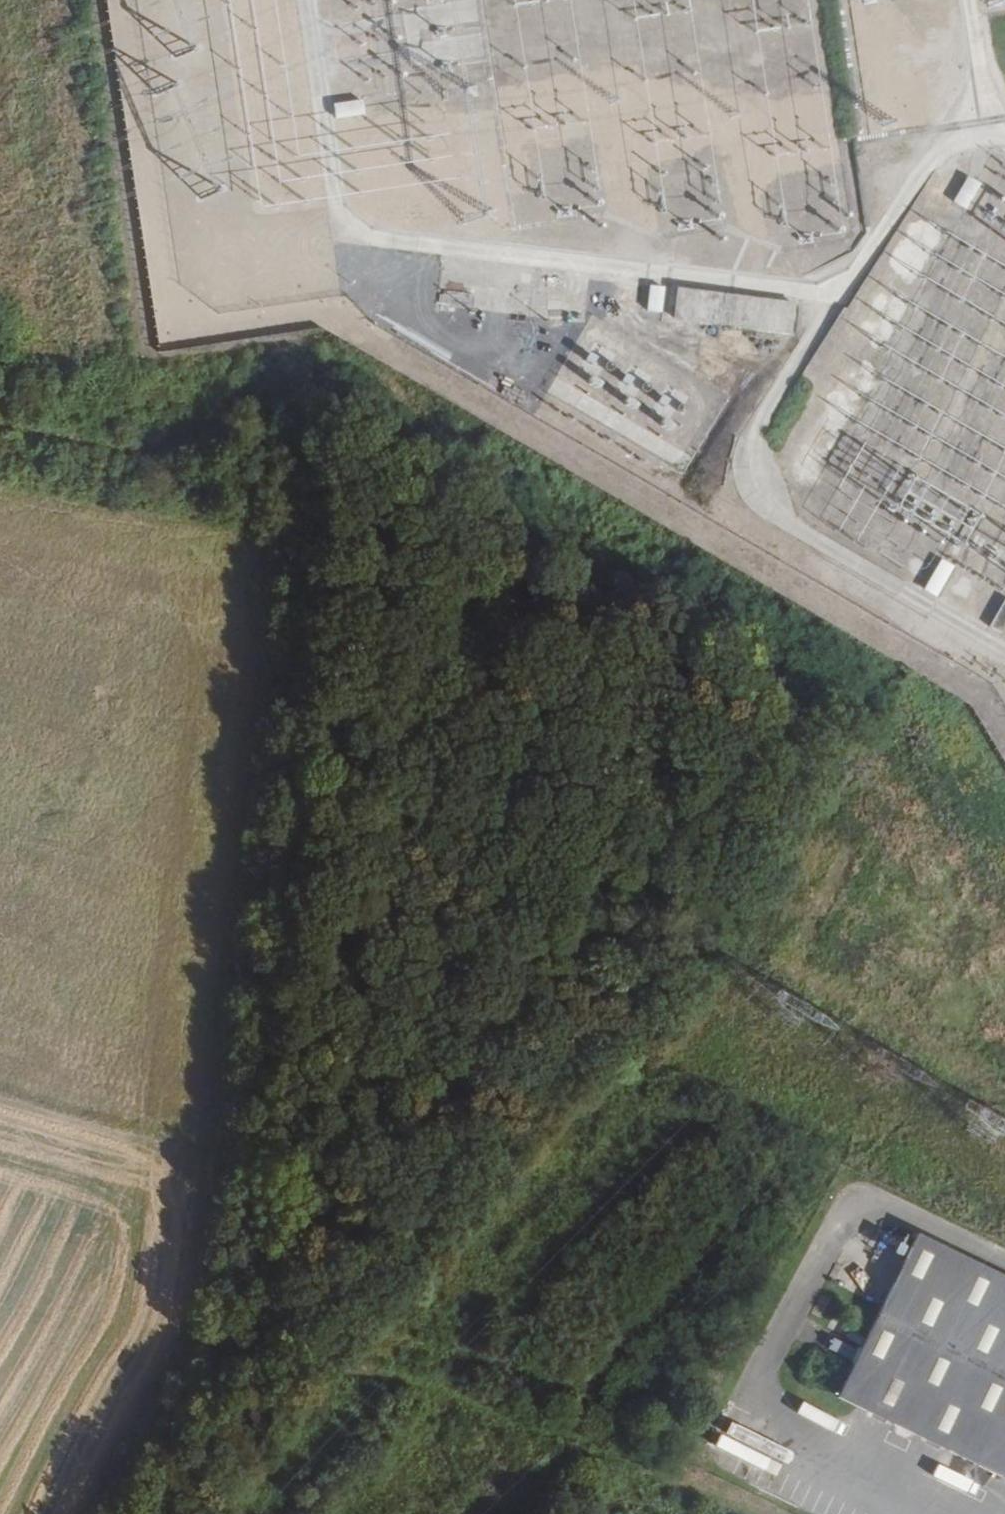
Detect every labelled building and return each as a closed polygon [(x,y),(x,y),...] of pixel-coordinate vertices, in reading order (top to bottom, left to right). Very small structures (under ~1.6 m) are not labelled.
[(329,107),(332,122),(366,117),(364,102),(329,107)] [(977,188),(963,180),(949,206),(963,214),(977,188)] [(660,322),(662,287),(641,285),(640,322),(660,322)] [(676,297),(675,322),(790,333),(793,308),(676,297)] [(953,567),(942,560),(924,588),(935,594),(953,567)] [(1004,598),(991,621),(1003,627),(1004,623),(1004,598)] [(916,1230),(866,1337),(839,1392),(989,1466),(1004,1473),(1004,1274),(916,1230)]
